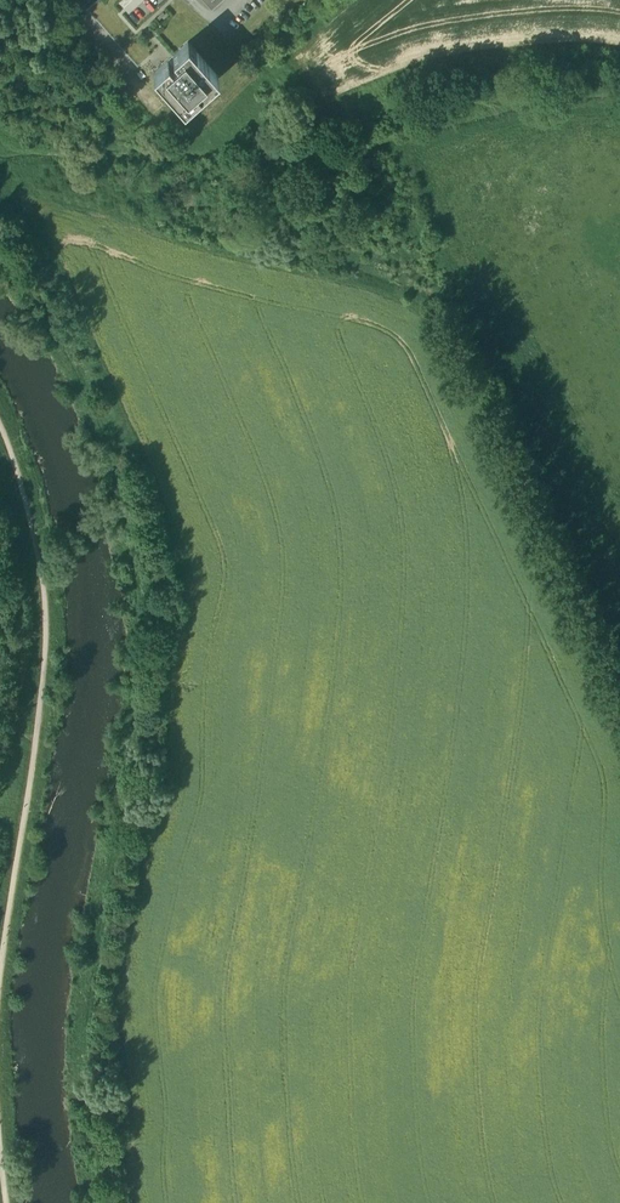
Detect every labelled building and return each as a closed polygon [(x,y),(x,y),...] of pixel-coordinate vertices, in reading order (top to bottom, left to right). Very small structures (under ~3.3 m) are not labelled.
[(211,10),(222,0),(202,0),(211,10)] [(218,76),(186,42),(152,73),(184,107),(218,76)]
